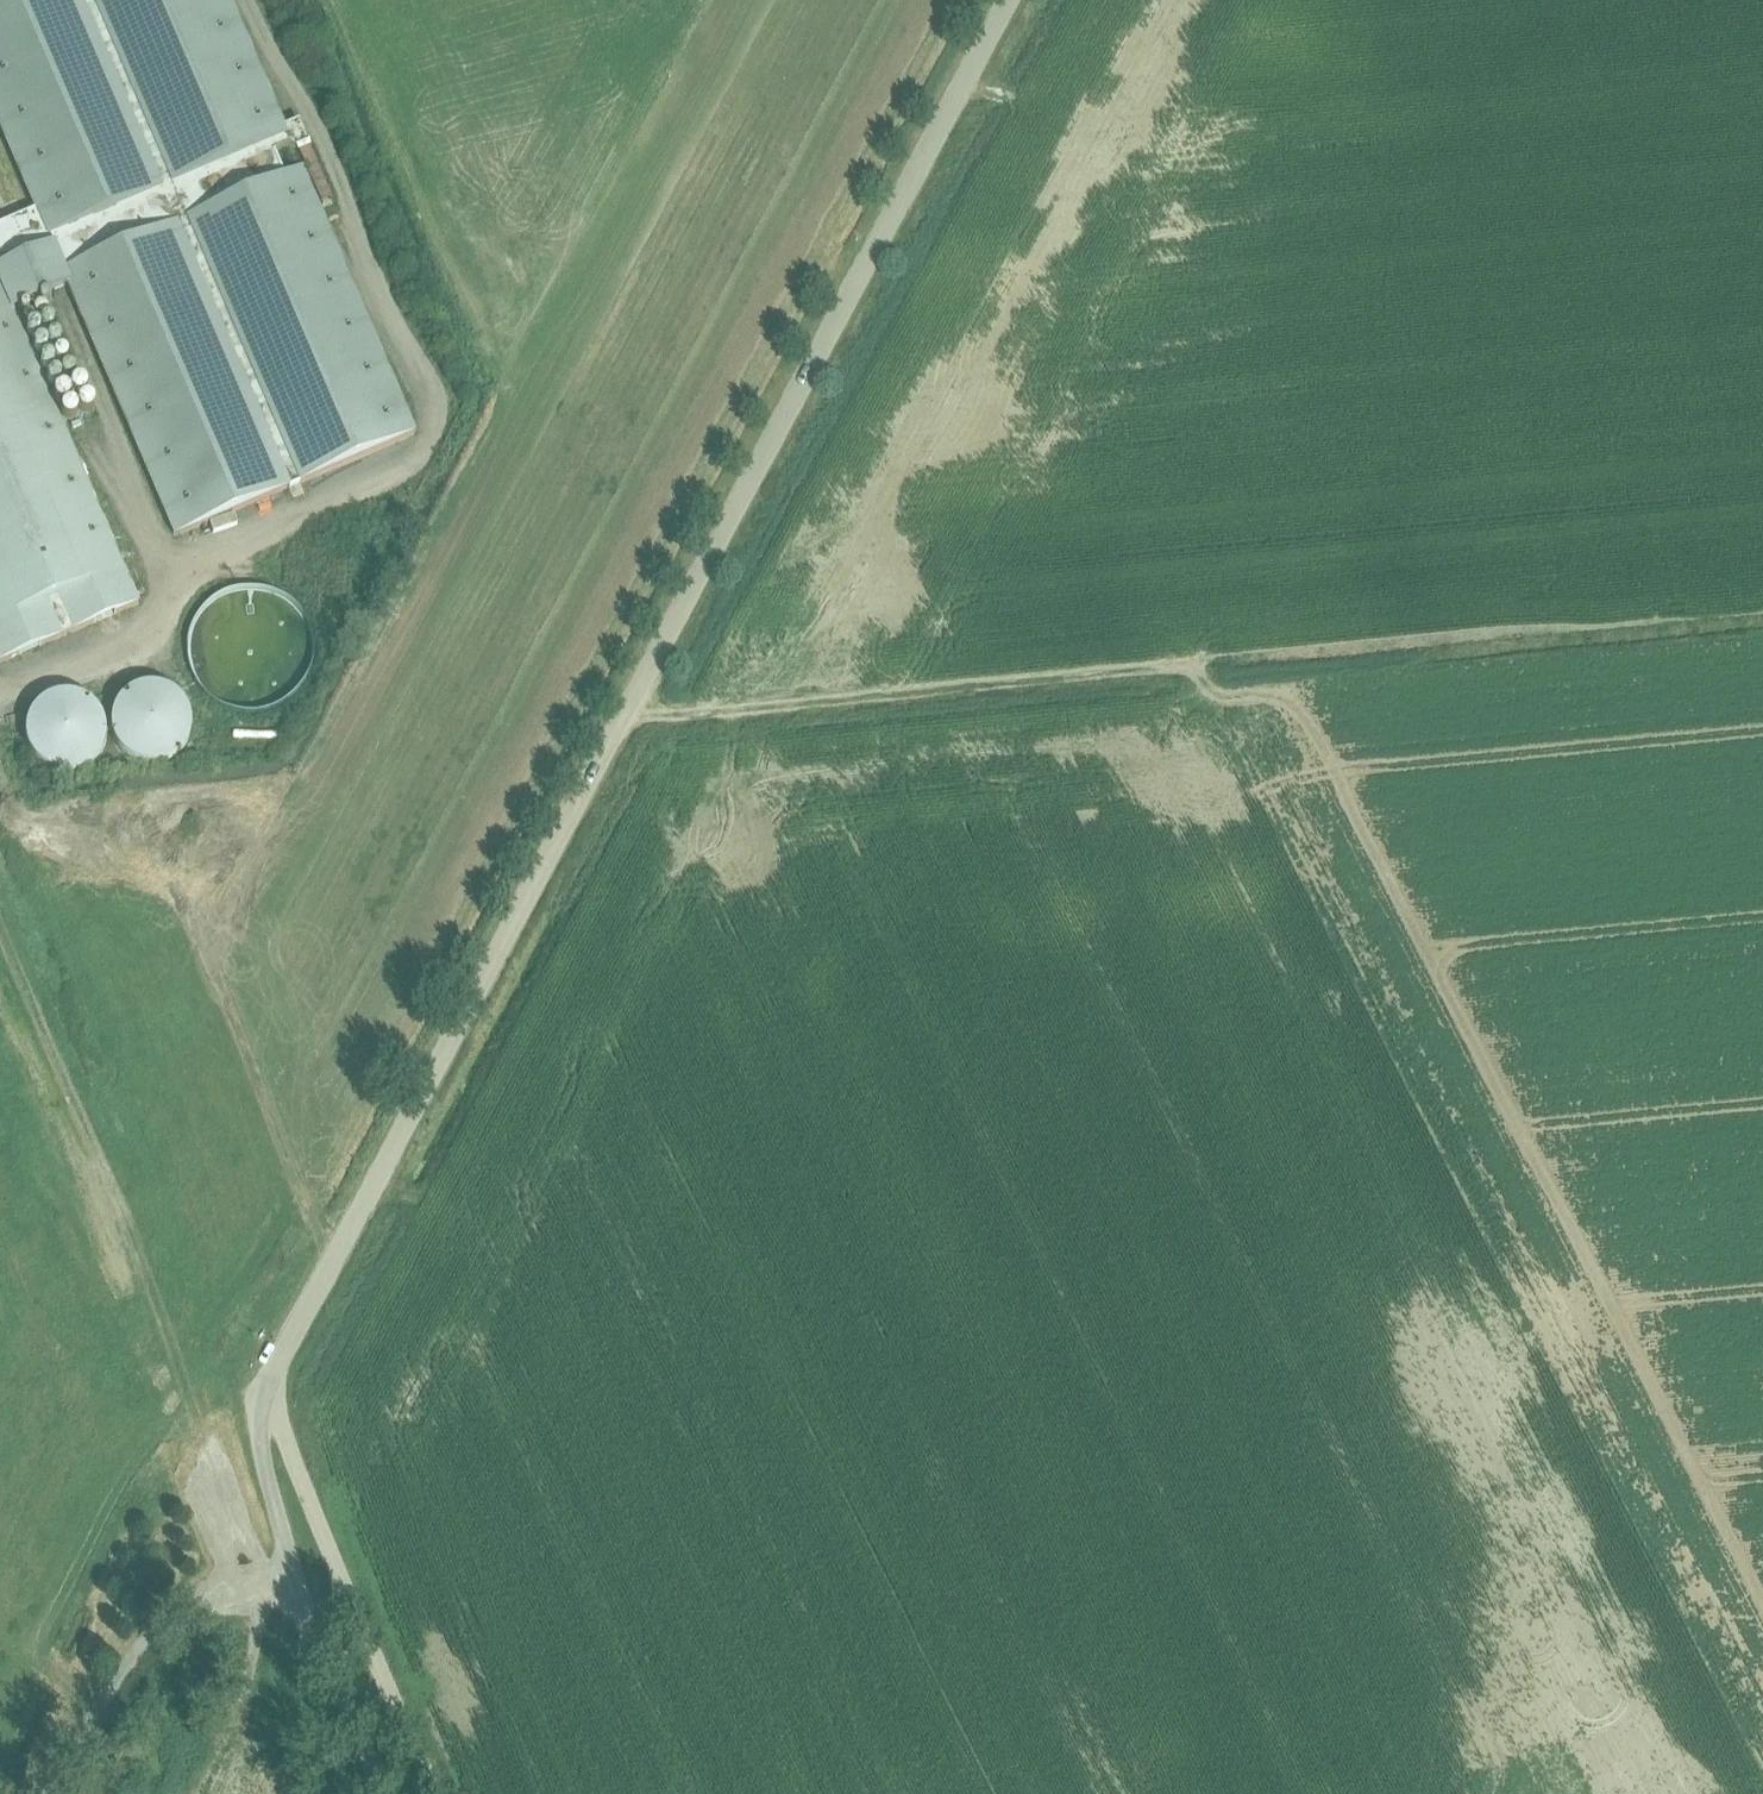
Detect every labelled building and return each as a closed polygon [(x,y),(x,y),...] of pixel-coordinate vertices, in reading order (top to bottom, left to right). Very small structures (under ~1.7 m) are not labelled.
[(31,199),(36,211),(0,226),(0,665),(138,605),(12,310),(67,286),(175,538),(414,436),(301,171),(285,178),(274,154),(287,148),(295,150),(309,144),(299,122),(283,129),(228,0),(0,0),(0,127),(31,199)] [(234,683),(257,673),(248,652),(225,663),(234,683)] [(146,686),(139,687),(132,690),(125,695),(120,700),(116,706),(113,713),(111,721),(111,729),(112,736),(115,743),(119,750),(124,756),(130,760),(137,764),(144,766),(152,766),(160,765),(167,763),(174,759),(180,754),(184,748),(188,742),(190,734),(191,727),(191,719),(189,712),(186,705),(181,699),(175,694),(169,690),(162,687),(154,686),(146,686)] [(61,695),(54,696),(47,699),(40,703),(35,709),(31,715),(28,722),(26,730),(26,737),(27,745),(30,752),(34,759),(39,764),(45,769),(52,772),(59,774),(67,775),(75,774),(82,772),(89,768),(94,763),(99,757),(103,751),(105,743),(106,736),(106,728),(104,721),(100,714),(96,708),(90,702),(84,698),(76,696),(69,694),(61,695)]
